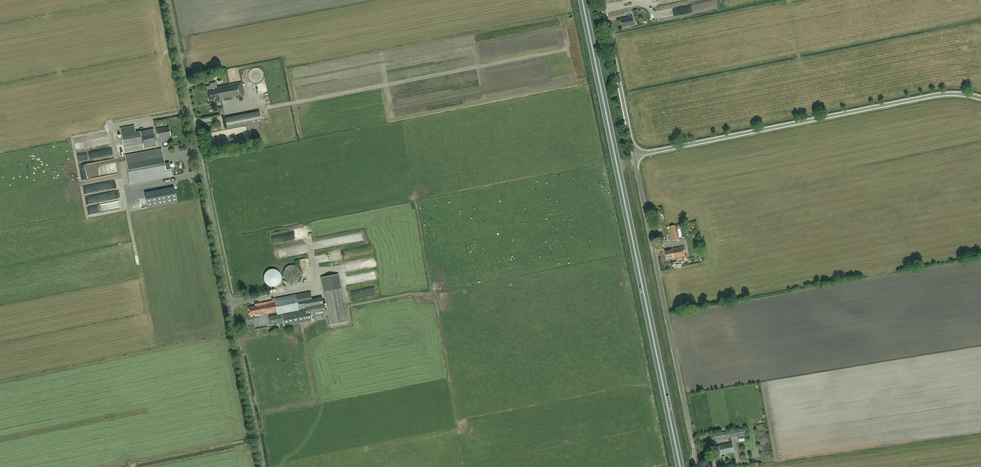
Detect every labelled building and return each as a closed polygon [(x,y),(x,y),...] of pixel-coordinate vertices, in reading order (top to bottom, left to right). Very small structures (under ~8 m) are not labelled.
[(632,16),(621,19),(623,27),(634,25),(632,16)] [(217,89),(217,87),(216,82),(209,83),(210,86),(206,86),(207,91),(217,89)] [(217,89),(207,91),(209,100),(215,99),(216,101),(245,95),(242,82),(225,85),(217,87),(217,89)] [(261,121),(260,112),(225,118),(227,128),(261,121)] [(144,149),(157,146),(154,130),(136,133),(134,126),(120,129),(124,152),(144,149)] [(162,129),(156,130),(159,143),(167,141),(167,137),(171,136),(169,128),(162,129)] [(162,148),(125,155),(131,184),(172,176),(169,163),(164,164),(162,148)] [(140,194),(143,209),(172,203),(169,188),(140,194)] [(670,226),(673,241),(678,240),(675,225),(670,226)] [(288,256),(305,252),(304,245),(287,249),(288,256)] [(672,249),(665,250),(667,259),(674,258),(685,256),(683,246),(672,248),(672,249)] [(301,273),(301,272),(300,270),(299,268),(298,267),(297,266),(295,265),(294,265),(292,264),(290,265),(288,265),(287,266),(285,267),(284,268),(284,270),(283,272),(283,273),(283,275),(284,277),(284,278),(285,280),(287,281),(288,282),(290,282),(292,282),(294,282),(295,282),(297,281),(298,280),(299,278),(300,277),(301,275),(301,273)] [(264,276),(264,279),(264,282),(266,284),(269,286),(271,287),(274,287),(276,286),(279,284),(280,282),(281,280),(281,277),(281,274),(279,272),(277,270),(275,269),(273,269),(270,269),(268,270),(266,272),(264,274),(264,276)] [(327,307),(328,314),(330,325),(347,322),(338,274),(321,277),(327,307)] [(361,288),(349,292),(350,298),(363,295),(361,288)] [(277,314),(324,306),(322,297),(311,299),(310,291),(274,298),(275,300),(277,311),(277,314)] [(257,314),(277,311),(275,300),(255,304),(255,305),(249,307),(250,315),(257,314)] [(324,306),(277,314),(269,316),(270,325),(307,318),(307,319),(325,315),(325,314),(328,314),(327,307),(324,308),(324,306)] [(746,436),(745,428),(711,434),(712,440),(738,436),(738,437),(746,436)] [(732,442),(714,446),(716,454),(722,453),(722,454),(734,452),(732,442)]
